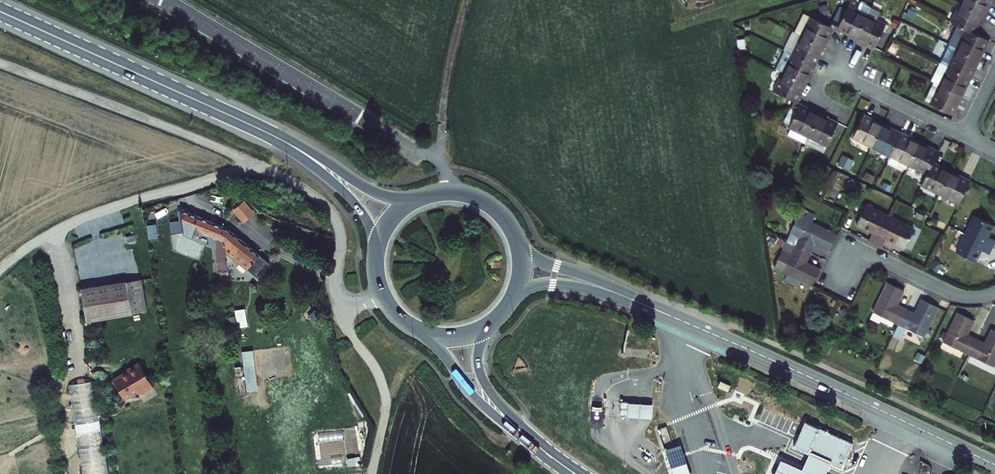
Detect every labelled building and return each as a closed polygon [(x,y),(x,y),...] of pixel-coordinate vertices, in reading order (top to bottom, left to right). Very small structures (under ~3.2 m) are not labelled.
[(982,10),(963,0),(957,11),(955,10),(951,17),(959,21),(966,25),(975,29),(979,22),(977,21),(980,15),(982,10)] [(982,10),(985,4),(987,0),(963,0),(982,10)] [(858,32),(868,12),(856,7),(857,5),(850,1),(841,18),(839,17),(835,23),(845,28),(846,26),(852,29),(858,32)] [(796,27),(804,31),(824,41),(827,35),(830,30),(831,31),(835,23),(839,17),(835,15),(832,22),(811,11),(806,9),(796,27)] [(879,18),(868,12),(858,32),(869,38),(868,40),(872,41),(875,43),(887,19),(880,16),(879,18)] [(951,40),(959,44),(979,54),(982,48),(984,43),(986,44),(990,36),(975,29),(966,25),(959,21),(949,39),(951,40)] [(796,27),(795,26),(786,45),(793,48),(797,41),(799,42),(804,31),(796,27)] [(797,41),(793,48),(817,60),(820,53),(818,52),(821,46),(824,41),(804,31),(799,42),(797,41)] [(974,65),(979,54),(959,44),(951,40),(942,58),(943,59),(948,61),(972,73),(974,69),(976,66),(974,65)] [(786,68),(806,77),(809,72),(811,66),(813,67),(817,60),(793,48),(789,55),(791,56),(786,68)] [(934,77),(941,81),(961,90),(964,85),(966,80),(968,81),(972,73),(948,61),(943,59),(934,77)] [(806,77),(786,68),(780,79),(778,78),(775,85),(795,95),(792,102),(796,104),(799,97),(800,93),(802,90),(800,89),(806,77)] [(941,81),(934,77),(925,95),(930,97),(930,98),(954,110),(956,106),(958,102),(956,101),(961,90),(941,81)] [(809,129),(819,110),(814,107),(808,104),(809,102),(799,97),(796,104),(798,105),(790,122),(797,126),(798,124),(809,129)] [(831,115),(819,110),(809,129),(821,135),(820,137),(827,141),(839,117),(835,115),(832,113),(831,115)] [(871,144),(881,124),(870,119),(871,117),(867,115),(863,113),(852,137),(859,141),(860,139),(871,144)] [(892,130),(881,124),(871,144),(882,150),(881,152),(888,155),(900,131),(896,130),(893,128),(892,130)] [(908,162),(917,143),(907,137),(908,135),(904,133),(900,131),(888,155),(896,159),(897,157),(908,162)] [(931,161),(937,150),(929,146),(928,148),(923,145),(917,143),(908,162),(918,168),(917,170),(925,174),(931,161)] [(838,158),(838,168),(852,168),(852,157),(838,158)] [(939,192),(949,172),(938,166),(939,164),(935,162),(931,161),(925,174),(920,184),(927,188),(928,186),(939,192)] [(949,199),(957,203),(969,179),(965,177),(961,175),(960,177),(949,172),(939,192),(950,197),(949,199)] [(869,235),(875,238),(889,211),(866,200),(857,218),(873,226),(871,230),(869,235)] [(788,236),(809,245),(813,237),(829,244),(833,236),(837,228),(815,217),(818,210),(805,203),(788,236)] [(182,210),(185,233),(195,232),(194,225),(213,233),(218,269),(220,269),(221,278),(229,277),(226,253),(222,227),(202,218),(182,210)] [(993,242),(994,238),(994,237),(994,234),(988,231),(993,219),(975,210),(966,228),(993,242)] [(889,211),(875,238),(882,241),(884,237),(887,233),(905,242),(914,223),(889,211)] [(248,269),(256,276),(268,262),(264,258),(259,255),(261,254),(231,230),(222,227),(226,253),(247,271),(248,269)] [(991,245),(993,242),(966,228),(957,246),(975,256),(981,244),(990,248),(991,245)] [(804,254),(809,245),(788,236),(781,232),(768,257),(776,261),(812,278),(816,270),(820,262),(804,254)] [(895,326),(904,305),(896,301),(903,285),(895,281),(887,277),(870,313),(895,326)] [(141,278),(82,287),(86,319),(146,310),(141,278)] [(913,310),(904,305),(895,326),(920,338),(937,302),(929,298),(921,294),(913,310)] [(964,356),(974,336),(965,331),(973,315),(965,311),(957,307),(939,343),(964,356)] [(974,336),(964,356),(989,368),(994,356),(994,326),(991,324),(983,340),(974,336)] [(258,391),(253,350),(241,352),(246,392),(258,391)] [(119,374),(112,378),(123,398),(136,391),(137,393),(151,385),(138,362),(124,370),(125,372),(120,375),(119,374)] [(45,388),(56,388),(55,375),(44,376),(45,388)] [(82,473),(107,473),(95,382),(76,384),(79,409),(74,410),(82,473)] [(654,403),(624,401),(623,415),(653,417),(654,403)] [(841,473),(852,448),(803,427),(792,453),(800,456),(808,460),(805,466),(802,473),(826,473),(829,469),(841,473)] [(321,432),(321,440),(332,439),(332,432),(321,432)] [(780,466),(777,473),(800,473),(780,466)]
